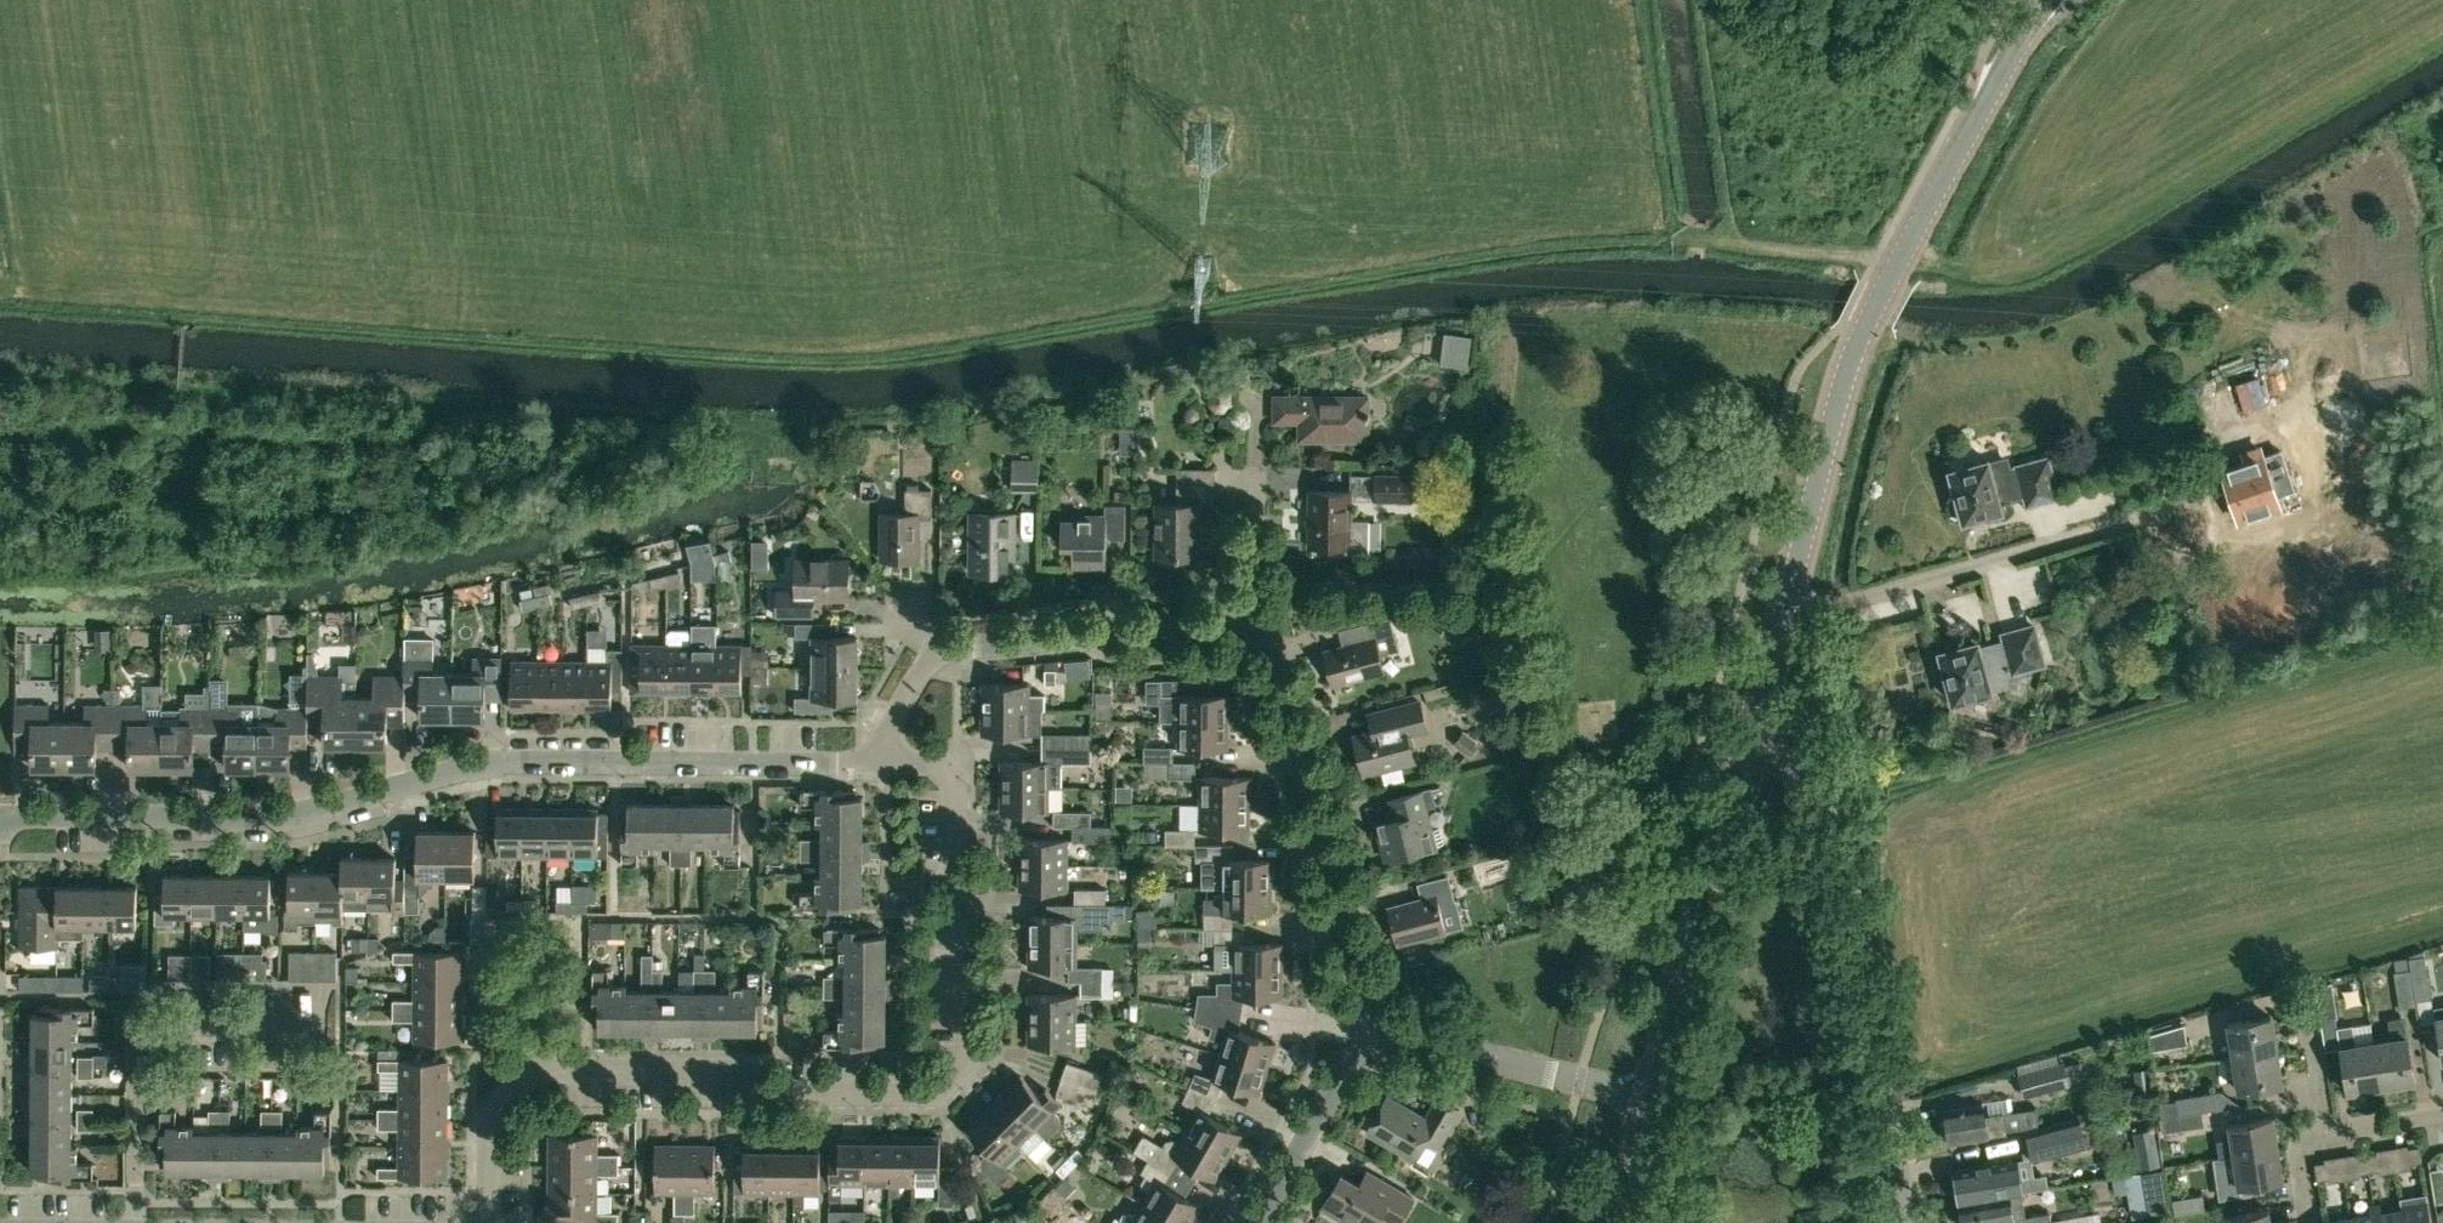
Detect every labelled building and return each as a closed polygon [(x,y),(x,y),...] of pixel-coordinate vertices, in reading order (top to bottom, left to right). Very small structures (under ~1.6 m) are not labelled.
[(1425,340),(1425,361),(1449,362),(1450,340),(1425,340)] [(1211,387),(1211,404),(1217,409),(1225,409),(1231,404),(1231,387),(1225,382),(1217,382),(1211,387)] [(1368,441),(1368,397),(1274,396),(1274,422),(1310,422),(1310,440),(1368,441)] [(1219,422),(1219,437),(1233,437),(1234,422),(1232,422),(1221,422),(1219,422)] [(2247,463),(2223,471),(2239,520),(2279,506),(2270,480),(2281,476),(2289,474),(2281,454),(2278,455),(2264,460),(2260,449),(2244,454),(2247,463)] [(1998,500),(2024,493),(2027,504),(2058,496),(2048,458),(2017,466),(2018,468),(2009,470),(2006,460),(1989,464),(1988,461),(1950,471),(1957,496),(1953,497),(1949,504),(1952,513),(1958,516),(1962,515),(1964,520),(2001,510),(1998,500)] [(1039,490),(1039,461),(1013,461),(1013,490),(1039,490)] [(1214,526),(1215,469),(1177,468),(1177,504),(1157,504),(1157,555),(1199,556),(1199,533),(1206,526),(1214,526)] [(1375,475),(1375,494),(1397,495),(1397,501),(1431,501),(1431,475),(1375,475)] [(932,519),(932,489),(905,489),(905,514),(881,513),(881,560),(919,560),(920,519),(932,519)] [(1309,546),(1346,547),(1346,552),(1370,552),(1370,520),(1351,520),(1351,491),(1310,491),(1309,546)] [(1125,540),(1125,505),(1105,505),(1105,516),(1073,516),(1073,522),(1061,522),(1061,545),(1073,545),(1073,565),(1106,566),(1106,540),(1125,540)] [(1014,572),(1014,514),(971,514),(971,572),(1014,572)] [(717,565),(732,561),(729,551),(714,554),(717,565)] [(848,597),(848,560),(797,560),(796,591),(777,591),(777,614),(813,614),(813,597),(848,597)] [(667,586),(682,582),(680,572),(665,575),(667,586)] [(652,589),(667,586),(665,575),(650,579),(652,589)] [(533,586),(536,595),(551,591),(549,582),(533,586)] [(520,590),(522,598),(534,595),(532,587),(520,590)] [(588,605),(602,601),(600,591),(585,594),(588,605)] [(538,607),(553,603),(550,593),(535,597),(538,607)] [(572,608),(588,605),(585,594),(570,598),(572,608)] [(523,611),(538,607),(535,597),(520,600),(523,611)] [(1396,633),(1395,633),(1390,616),(1362,624),(1366,640),(1325,651),(1333,685),(1384,672),(1380,657),(1400,652),(1396,633)] [(857,668),(857,637),(826,637),(826,623),(796,623),(796,637),(813,637),(813,667),(857,668)] [(1936,673),(1942,677),(1946,676),(1953,701),(1991,691),(1990,689),(2008,684),(2004,671),(2013,669),(2013,671),(2044,663),(2034,626),(2003,634),(2005,642),(1980,649),(1978,642),(1940,652),(1941,656),(1937,658),(1933,664),(1936,673)] [(667,693),(691,693),(692,645),(692,632),(688,629),(671,629),(667,632),(667,645),(667,693)] [(405,700),(422,700),(422,718),(453,718),(454,673),(433,673),(433,640),(405,640),(405,676),(405,700)] [(667,693),(667,645),(632,644),(632,692),(667,693)] [(691,693),(716,693),(716,645),(692,645),(691,693)] [(752,674),(752,667),(752,651),(752,645),(716,645),(716,693),(742,693),(742,674),(752,674)] [(622,690),(623,649),(607,649),(606,647),(588,647),(588,661),(587,661),(587,709),(612,709),(612,690),(622,690)] [(769,667),(769,651),(752,651),(752,667),(769,667)] [(474,673),(454,673),(453,718),(485,719),(485,690),(502,691),(502,658),(474,658),(474,673)] [(511,709),(537,709),(537,661),(512,661),(511,709)] [(537,709),(562,709),(562,661),(537,661),(537,709)] [(562,709),(587,709),(587,661),(562,661),(562,709)] [(769,684),(769,667),(752,667),(752,674),(752,684),(769,684)] [(857,698),(857,668),(813,667),(813,697),(796,697),(795,711),(826,712),(826,698),(857,698)] [(1046,669),(1045,684),(1057,684),(1057,670),(1046,669)] [(308,725),(326,725),(326,745),(356,745),(356,697),(342,697),(342,676),(308,675),(308,708),(308,725)] [(387,725),(405,725),(405,700),(405,676),(375,676),(375,697),(356,697),(356,745),(387,745),(387,725)] [(1162,721),(1178,721),(1228,722),(1228,695),(1190,695),(1190,680),(1148,680),(1148,695),(1162,703),(1162,721)] [(982,684),(982,709),(1042,710),(1045,710),(1045,695),(1030,693),(1030,684),(982,684)] [(218,705),(219,694),(196,692),(195,703),(218,705)] [(1096,702),(1096,718),(1112,718),(1111,703),(1096,702)] [(227,750),(227,769),(259,769),(259,704),(243,703),(239,708),(211,708),(211,750),(227,750)] [(1372,731),(1354,736),(1364,774),(1382,770),(1385,784),(1405,779),(1401,765),(1415,761),(1411,748),(1408,736),(1406,729),(1421,725),(1415,703),(1380,712),(1384,728),(1372,731)] [(16,749),(33,749),(33,768),(65,768),(65,722),(49,722),(49,704),(17,704),(16,749)] [(113,750),(114,740),(114,705),(86,704),(86,722),(65,722),(65,768),(96,768),(96,750),(113,750)] [(291,751),(308,751),(308,725),(308,708),(278,708),(264,704),(259,704),(259,769),(290,769),(291,751)] [(113,750),(130,750),(130,768),(162,768),(162,722),(147,722),(147,705),(114,705),(114,740),(113,750)] [(162,768),(193,768),(194,750),(211,750),(211,708),(162,707),(162,722),(162,768)] [(1030,735),(1030,734),(1042,734),(1042,710),(982,709),(982,735),(1030,735)] [(1228,749),(1228,722),(1178,721),(1178,748),(1228,749)] [(1092,734),(1043,734),(1043,748),(1092,749),(1092,734)] [(1174,763),(1174,747),(1144,747),(1144,763),(1167,763),(1174,763)] [(1001,761),(1001,787),(1049,787),(1062,787),(1062,763),(1092,764),(1092,749),(1043,748),(1043,762),(1001,761)] [(1196,779),(1196,763),(1174,763),(1167,763),(1167,780),(1196,779)] [(1200,777),(1200,804),(1250,804),(1250,777),(1200,777)] [(1049,813),(1049,787),(1001,787),(1001,812),(1049,813)] [(1444,844),(1440,828),(1431,830),(1425,807),(1435,804),(1431,789),(1390,799),(1395,815),(1392,820),(1377,824),(1386,859),(1444,844)] [(817,806),(817,811),(817,824),(823,824),(862,824),(863,797),(857,797),(857,791),(801,790),(801,806),(817,806)] [(671,865),(681,865),(682,796),(672,796),(671,804),(656,804),(656,844),(671,844),(671,865)] [(692,865),(692,844),(707,844),(707,804),(692,804),(692,796),(682,796),(681,865),(692,865)] [(656,844),(656,804),(629,804),(629,810),(623,810),(622,832),(628,832),(628,840),(622,840),(622,865),(638,865),(638,849),(656,849),(656,844)] [(735,840),(735,833),(741,833),(741,810),(735,810),(735,804),(707,804),(707,844),(707,850),(725,850),(725,865),(741,865),(741,840),(735,840)] [(1250,804),(1200,804),(1200,831),(1250,831),(1250,804)] [(488,856),(498,856),(523,856),(523,808),(498,808),(498,826),(488,826),(488,856)] [(523,856),(548,856),(548,808),(523,808),(523,856)] [(548,856),(573,856),(573,808),(548,808),(548,856)] [(598,808),(573,808),(573,856),(608,856),(608,828),(598,828),(598,808)] [(1053,826),(1073,826),(1091,826),(1091,811),(1054,811),(1053,826)] [(801,839),(801,850),(870,850),(870,840),(862,839),(862,824),(823,824),(823,839),(801,839)] [(1111,826),(1091,826),(1073,826),(1073,841),(1110,841),(1111,826)] [(1195,846),(1195,830),(1166,829),(1166,845),(1195,846)] [(1147,830),(1147,841),(1157,840),(1157,830),(1147,830)] [(418,831),(418,877),(418,887),(434,887),(434,878),(446,878),(447,831),(418,831)] [(475,878),(475,831),(447,831),(446,878),(475,878)] [(1020,839),(1020,865),(1068,865),(1068,839),(1020,839)] [(1272,887),(1272,860),(1234,860),(1234,845),(1205,845),(1196,845),(1196,861),(1202,861),(1202,887),(1222,887),(1272,887)] [(822,860),(822,869),(822,875),(862,875),(862,860),(870,860),(870,850),(801,850),(801,860),(822,860)] [(369,897),(369,858),(342,858),(342,872),(343,872),(343,897),(343,908),(369,908),(369,897)] [(396,880),(396,858),(369,858),(369,897),(369,908),(390,908),(390,912),(405,912),(405,879),(396,880)] [(1068,890),(1068,865),(1020,865),(1020,890),(1068,890)] [(316,922),(316,921),(317,872),(290,872),(289,909),(286,909),(286,928),(299,928),(299,922),(316,922)] [(342,872),(317,872),(316,921),(343,921),(343,912),(343,908),(343,897),(343,872),(342,872)] [(165,875),(165,895),(156,895),(155,923),(175,923),(175,914),(192,914),(192,875),(165,875)] [(192,914),(218,915),(218,875),(192,875),(192,914)] [(218,915),(244,915),(244,875),(218,875),(218,915)] [(278,914),(271,914),(271,876),(244,875),(244,915),(245,915),(245,928),(262,929),(267,931),(277,932),(278,914)] [(862,903),(862,875),(822,875),(816,875),(816,893),(801,893),(801,909),(856,909),(856,903),(862,903)] [(1454,900),(1448,877),(1420,884),(1423,898),(1389,907),(1398,943),(1445,931),(1438,904),(1454,900)] [(405,879),(405,912),(419,912),(419,895),(413,890),(405,890),(405,879)] [(473,914),(488,914),(488,904),(488,889),(488,885),(473,885),(473,914)] [(59,937),(59,926),(58,926),(58,887),(21,886),(21,947),(59,947),(59,937)] [(572,886),(572,901),(588,901),(588,886),(572,886)] [(84,926),(84,887),(58,887),(58,926),(59,926),(59,937),(84,938),(84,926)] [(84,926),(110,926),(110,887),(84,887),(84,926)] [(137,926),(137,887),(110,887),(110,926),(137,926)] [(1204,928),(1216,928),(1233,928),(1233,914),(1272,914),(1272,887),(1222,887),(1222,898),(1204,898),(1204,928)] [(488,889),(488,904),(497,904),(497,889),(488,889)] [(1106,904),(1106,889),(1075,889),(1075,904),(1106,904)] [(508,911),(523,911),(523,900),(508,900),(508,911)] [(538,901),(523,900),(523,911),(538,911),(538,901)] [(557,911),(572,911),(572,901),(557,901),(557,911)] [(588,901),(572,901),(572,911),(588,912),(588,901)] [(1129,904),(1106,904),(1075,904),(1075,917),(1029,917),(1029,942),(1077,942),(1077,928),(1102,928),(1102,919),(1128,919),(1129,904)] [(840,962),(846,962),(886,962),(886,934),(880,934),(880,928),(825,928),(825,943),(840,943),(840,962)] [(1245,928),(1233,928),(1216,928),(1216,944),(1216,955),(1215,970),(1233,970),(1283,970),(1283,943),(1245,943),(1245,928)] [(369,950),(369,945),(369,937),(352,936),(352,950),(369,950)] [(1029,968),(1070,968),(1070,981),(1081,982),(1081,981),(1091,981),(1103,981),(1114,982),(1114,970),(1103,970),(1103,967),(1077,966),(1077,942),(1029,942),(1029,968)] [(290,979),(316,979),(316,951),(290,951),(290,979)] [(316,979),(326,980),(337,980),(337,951),(316,951),(316,979)] [(415,962),(415,981),(463,981),(463,951),(394,951),(394,962),(415,962)] [(234,979),(244,979),(244,962),(244,959),(244,956),(244,952),(217,952),(217,979),(234,979)] [(267,979),(267,959),(263,959),(263,952),(244,952),(244,956),(244,959),(244,962),(244,979),(267,979)] [(643,953),(642,991),(627,991),(627,1030),(642,1030),(642,1038),(653,1038),(653,970),(653,953),(643,953)] [(170,979),(191,979),(191,955),(170,955),(170,979)] [(210,979),(211,955),(191,955),(191,979),(210,979)] [(2425,955),(2409,958),(2411,969),(2416,1000),(2416,1001),(2431,998),(2425,955)] [(2408,956),(2394,958),(2396,971),(2410,969),(2408,956)] [(825,976),(825,987),(893,987),(893,977),(886,977),(886,962),(846,962),(846,977),(825,976)] [(147,965),(123,965),(123,990),(146,990),(147,965)] [(627,1030),(627,991),(627,985),(609,985),(609,969),(594,969),(594,1024),(600,1024),(599,1030),(627,1030)] [(2396,971),(2393,971),(2399,1007),(2417,1005),(2416,1001),(2416,1000),(2411,969),(2410,969),(2396,971)] [(663,1031),(679,1031),(679,991),(663,991),(663,970),(653,970),(653,1038),(663,1038),(663,1031)] [(695,991),(679,991),(679,1031),(695,1031),(695,1038),(705,1038),(706,970),(695,970),(695,991)] [(715,1031),(730,1031),(731,991),(716,991),(716,970),(706,970),(705,1038),(715,1039),(715,1031)] [(764,1025),(764,970),(749,970),(749,986),(731,985),(731,991),(730,1031),(758,1031),(758,1025),(764,1025)] [(1283,997),(1283,970),(1233,970),(1233,982),(1218,982),(1218,993),(1199,993),(1197,1007),(1213,1010),(1242,1014),(1245,997),(1283,997)] [(47,991),(58,991),(57,975),(47,975),(47,991)] [(68,991),(68,975),(57,975),(58,991),(68,991)] [(110,991),(110,975),(91,975),(91,991),(110,991)] [(394,999),(393,1010),(463,1010),(463,981),(415,981),(415,1000),(394,999)] [(1113,996),(1114,982),(1103,981),(1091,981),(1081,981),(1081,982),(1081,996),(1113,996)] [(2337,1017),(2331,982),(2316,987),(2321,1019),(2337,1017)] [(846,997),(846,1013),(886,1013),(886,997),(893,998),(893,987),(825,987),(825,997),(846,997)] [(1029,994),(1029,1020),(1077,1020),(1077,994),(1029,994)] [(1139,1003),(1131,1002),(1130,1007),(1126,1007),(1125,1019),(1138,1019),(1139,1003)] [(33,1041),(73,1041),(79,1041),(79,1023),(94,1023),(94,1008),(39,1007),(39,1013),(33,1013),(33,1041)] [(1239,1031),(1242,1014),(1213,1010),(1197,1007),(1195,1021),(1212,1026),(1209,1037),(1224,1042),(1220,1054),(1268,1068),(1276,1043),(1239,1031)] [(2435,1009),(2436,1018),(2442,1060),(2442,1007),(2435,1009)] [(463,1040),(463,1010),(393,1010),(393,1020),(415,1020),(415,1040),(463,1040)] [(885,1040),(886,1013),(846,1013),(840,1012),(840,1030),(824,1030),(824,1046),(880,1046),(880,1040),(885,1040)] [(2229,1023),(2234,1056),(2277,1050),(2272,1017),(2229,1023)] [(2392,1041),(2374,1044),(2381,1086),(2414,1081),(2405,1018),(2389,1020),(2392,1041)] [(1077,1046),(1077,1020),(1029,1020),(1029,1045),(1077,1046)] [(1098,1044),(1098,1022),(1085,1022),(1084,1044),(1098,1044)] [(2149,1035),(2151,1050),(2187,1044),(2184,1025),(2149,1035)] [(2346,1091),(2381,1086),(2374,1044),(2371,1026),(2354,1029),(2354,1026),(2337,1028),(2346,1091)] [(798,1058),(817,1058),(818,1029),(799,1029),(798,1058)] [(25,1066),(73,1067),(73,1041),(33,1041),(33,1056),(25,1056),(25,1066)] [(2282,1083),(2277,1050),(2234,1056),(2239,1090),(2282,1083)] [(1260,1094),(1268,1068),(1220,1054),(1212,1078),(1196,1073),(1194,1077),(1187,1074),(1183,1084),(1189,1087),(1216,1098),(1223,1083),(1260,1094)] [(78,1056),(79,1067),(94,1067),(94,1056),(78,1056)] [(400,1070),(400,1089),(448,1090),(448,1059),(379,1059),(379,1070),(400,1070)] [(1306,1077),(1308,1061),(1291,1060),(1290,1076),(1306,1077)] [(2020,1073),(2017,1074),(2018,1075),(2024,1097),(2053,1089),(2071,1084),(2070,1081),(2065,1064),(2064,1061),(2062,1061),(2059,1062),(2020,1073)] [(1067,1062),(1062,1079),(1098,1091),(1104,1075),(1067,1062)] [(73,1093),(73,1072),(73,1067),(25,1066),(25,1076),(33,1077),(33,1093),(73,1093)] [(94,1077),(94,1067),(79,1067),(79,1077),(94,1077)] [(2133,1070),(2136,1094),(2155,1092),(2153,1068),(2133,1070)] [(1046,1089),(1040,1095),(1021,1076),(1003,1094),(1045,1136),(1046,1136),(1047,1138),(1061,1124),(1061,1118),(1054,1111),(1061,1103),(1046,1089)] [(1094,1106),(1098,1091),(1062,1079),(1057,1093),(1094,1106)] [(1209,1114),(1216,1098),(1189,1087),(1183,1101),(1198,1110),(1185,1132),(1228,1157),(1242,1134),(1209,1114)] [(379,1108),(379,1118),(448,1118),(448,1090),(400,1089),(400,1108),(379,1108)] [(73,1119),(73,1093),(33,1093),(33,1109),(25,1108),(25,1119),(73,1119)] [(2177,1101),(2159,1104),(2161,1118),(2202,1111),(2202,1112),(2217,1109),(2215,1093),(2176,1099),(2177,1101)] [(1003,1094),(985,1111),(1019,1145),(1028,1153),(1045,1136),(1003,1094)] [(1438,1147),(1460,1110),(1438,1097),(1426,1118),(1388,1096),(1367,1131),(1415,1160),(1426,1141),(1438,1147)] [(2036,1108),(2004,1114),(1985,1117),(1983,1104),(1944,1110),(1949,1142),(2007,1133),(2007,1130),(2023,1128),(2039,1124),(2036,1108)] [(79,1109),(79,1119),(93,1119),(93,1109),(79,1109)] [(194,1171),(195,1131),(195,1125),(176,1125),(177,1110),(161,1110),(161,1165),(167,1165),(167,1171),(194,1171)] [(210,1125),(220,1126),(220,1110),(210,1110),(210,1125)] [(231,1111),(220,1110),(220,1126),(230,1126),(231,1111)] [(262,1126),(273,1126),(273,1111),(262,1110),(262,1126)] [(283,1111),(273,1111),(273,1126),(283,1126),(283,1111)] [(331,1166),(332,1111),(316,1111),(316,1126),(298,1126),(298,1132),(298,1172),(325,1172),(325,1166),(331,1166)] [(977,1163),(979,1164),(1000,1185),(1012,1173),(1002,1162),(1019,1145),(985,1111),(967,1129),(989,1151),(977,1163)] [(2204,1125),(2202,1112),(2202,1111),(2161,1118),(2160,1118),(2162,1132),(2204,1125)] [(2230,1124),(2235,1155),(2277,1149),(2272,1117),(2230,1124)] [(400,1129),(400,1147),(448,1147),(448,1118),(379,1118),(378,1128),(400,1129)] [(2079,1118),(2027,1132),(2035,1161),(2087,1148),(2079,1118)] [(73,1119),(25,1119),(25,1129),(33,1129),(33,1144),(72,1144),(73,1119)] [(93,1130),(93,1119),(79,1119),(79,1130),(93,1130)] [(220,1131),(195,1131),(194,1171),(210,1171),(210,1179),(220,1179),(220,1131)] [(246,1132),(225,1131),(220,1131),(220,1179),(230,1179),(231,1171),(246,1171),(246,1132)] [(272,1132),(246,1132),(246,1171),(262,1171),(262,1179),(272,1179),(272,1132)] [(282,1171),(298,1172),(298,1132),(272,1132),(272,1179),(282,1179),(282,1171)] [(1215,1180),(1228,1157),(1185,1132),(1179,1142),(1173,1138),(1166,1139),(1163,1145),(1144,1134),(1134,1149),(1149,1158),(1174,1173),(1182,1161),(1215,1180)] [(550,1134),(550,1164),(619,1164),(619,1154),(598,1154),(598,1134),(550,1134)] [(840,1136),(840,1150),(830,1150),(830,1197),(842,1198),(842,1183),(865,1184),(865,1136),(840,1136)] [(865,1184),(890,1184),(890,1136),(865,1136),(865,1184)] [(915,1136),(890,1136),(890,1184),(890,1195),(900,1195),(900,1184),(915,1184),(915,1136)] [(955,1205),(955,1167),(940,1167),(941,1136),(915,1136),(915,1184),(940,1184),(940,1205),(955,1205)] [(1996,1144),(1999,1163),(2024,1159),(2021,1140),(1996,1144)] [(78,1144),(72,1144),(33,1144),(32,1172),(38,1172),(38,1178),(93,1178),(93,1163),(78,1163),(78,1144)] [(675,1214),(685,1214),(686,1145),(656,1144),(655,1192),(675,1192),(675,1214)] [(715,1193),(716,1145),(686,1145),(685,1214),(696,1214),(696,1192),(715,1193)] [(735,1191),(744,1191),(744,1192),(770,1193),(770,1145),(745,1145),(745,1149),(735,1149),(735,1191)] [(770,1193),(795,1193),(795,1145),(770,1145),(770,1193)] [(820,1193),(821,1145),(795,1145),(795,1193),(795,1206),(805,1205),(805,1193),(820,1193)] [(2142,1167),(2162,1163),(2159,1146),(2139,1150),(2142,1167)] [(447,1177),(448,1147),(400,1147),(400,1166),(378,1166),(378,1177),(447,1177)] [(2411,1166),(2422,1164),(2419,1147),(2409,1149),(2411,1166)] [(1075,1166),(1086,1155),(1078,1148),(1067,1158),(1075,1166)] [(2220,1188),(2239,1185),(2282,1179),(2277,1149),(2235,1155),(2237,1169),(2218,1171),(2220,1188)] [(2380,1170),(2378,1154),(2367,1155),(2370,1172),(2380,1170)] [(2370,1172),(2367,1155),(2357,1157),(2359,1174),(2370,1172)] [(1064,1177),(1075,1166),(1067,1158),(1056,1169),(1064,1177)] [(1174,1173),(1149,1158),(1141,1172),(1146,1175),(1141,1183),(1143,1187),(1150,1191),(1144,1203),(1178,1222),(1190,1222),(1200,1205),(1167,1185),(1174,1173)] [(2017,1160),(1954,1170),(1959,1202),(2022,1193),(2017,1160)] [(2328,1178),(2326,1162),(2315,1163),(2318,1180),(2328,1178)] [(550,1164),(550,1193),(598,1193),(598,1175),(619,1175),(619,1164),(550,1164)] [(2162,1170),(2142,1173),(2149,1214),(2169,1211),(2162,1170)] [(1414,1198),(1378,1177),(1370,1191),(1342,1174),(1322,1207),(1349,1222),(1375,1222),(1380,1214),(1395,1222),(1399,1222),(1414,1198)] [(598,1193),(550,1193),(549,1222),(587,1222),(619,1222),(619,1212),(598,1212),(598,1193)] [(2026,1218),(2022,1193),(1959,1202),(1963,1222),(2049,1222),(2048,1215),(2026,1218)] [(2427,1197),(2426,1193),(2400,1197),(2402,1209),(2404,1222),(2431,1222),(2427,1197)] [(390,1222),(428,1222),(427,1195),(389,1197),(390,1222)] [(2173,1199),(2174,1213),(2205,1209),(2203,1195),(2173,1199)] [(1137,1214),(1124,1212),(1120,1219),(1116,1216),(1112,1222),(1178,1222),(1144,1203),(1137,1214)] [(2349,1217),(2350,1222),(2378,1222),(2375,1205),(2369,1206),(2370,1214),(2349,1217)] [(2375,1205),(2378,1222),(2404,1222),(2402,1209),(2381,1212),(2380,1205),(2375,1205)] [(2227,1222),(2290,1222),(2289,1219),(2270,1222),(2268,1208),(2218,1216),(2219,1222),(2227,1221),(2227,1222)] [(2323,1214),(2324,1222),(2350,1222),(2349,1217),(2329,1220),(2328,1213),(2323,1214)] [(671,1222),(685,1222),(685,1215),(671,1215),(671,1222)]
